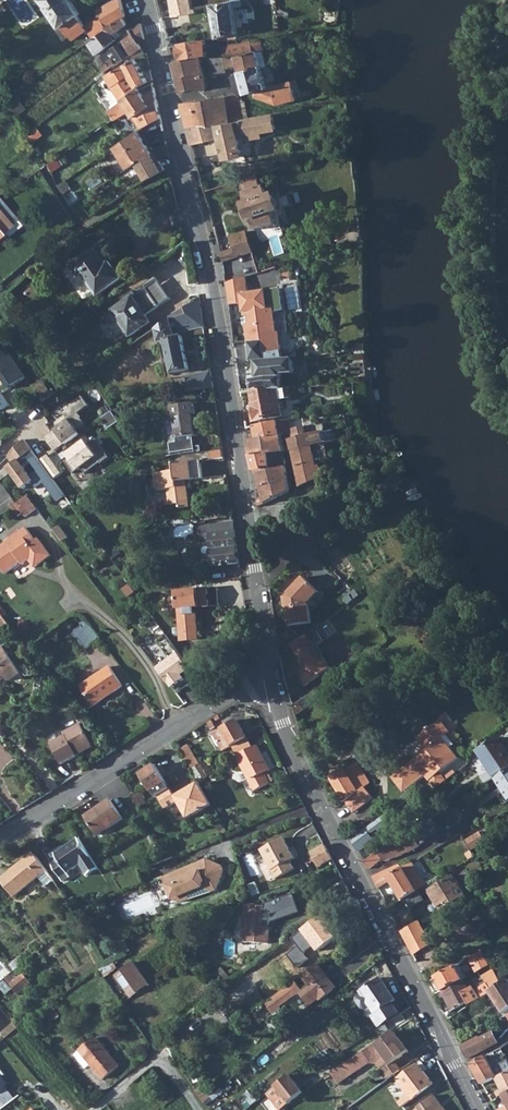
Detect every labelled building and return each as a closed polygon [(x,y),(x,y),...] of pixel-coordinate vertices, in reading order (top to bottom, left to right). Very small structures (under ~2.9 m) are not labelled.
[(61,26),(62,26),(68,36),(70,35),(84,26),(78,16),(80,14),(70,0),(43,0),(61,26)] [(96,12),(99,16),(106,29),(116,23),(122,20),(124,19),(120,1),(120,0),(117,0),(96,12)] [(175,17),(185,16),(185,15),(195,13),(192,0),(171,0),(175,17)] [(209,1),(211,10),(216,40),(216,43),(238,38),(232,7),(241,6),(240,0),(216,0),(209,1)] [(84,26),(87,31),(92,39),(106,29),(99,16),(84,26)] [(92,39),(86,44),(94,55),(113,41),(112,40),(119,36),(116,32),(126,27),(122,20),(116,23),(106,29),(92,39)] [(84,26),(70,35),(73,39),(87,31),(84,26)] [(139,26),(128,31),(132,37),(136,45),(142,42),(139,26)] [(140,56),(142,55),(139,50),(136,45),(132,37),(122,41),(130,56),(128,56),(130,61),(135,59),(140,56)] [(176,37),(166,39),(168,48),(176,46),(178,46),(176,37)] [(211,58),(210,58),(212,74),(225,72),(224,68),(237,67),(239,72),(241,72),(263,68),(267,67),(264,52),(265,52),(263,40),(252,41),(253,52),(234,57),(224,57),(211,58)] [(97,59),(94,61),(104,71),(111,65),(113,63),(113,64),(119,61),(128,56),(130,56),(122,41),(104,51),(97,59)] [(178,46),(176,46),(179,61),(200,58),(205,57),(204,41),(178,46)] [(252,41),(223,45),(224,57),(234,57),(253,52),(252,41)] [(176,46),(168,48),(172,62),(179,61),(176,46)] [(128,56),(119,61),(121,66),(130,61),(128,56)] [(179,61),(172,62),(181,94),(207,89),(200,58),(179,61)] [(121,66),(105,75),(109,81),(122,100),(123,100),(138,90),(137,88),(148,82),(151,80),(149,70),(142,74),(135,59),(130,61),(121,66)] [(241,72),(239,72),(239,75),(243,88),(245,94),(253,92),(267,89),(263,68),(241,72)] [(290,82),(267,89),(267,92),(268,93),(273,94),(279,92),(296,87),(294,82),(290,83),(290,82)] [(279,92),(273,94),(275,103),(295,99),(294,93),(300,92),(299,86),(296,87),(279,92)] [(267,89),(253,92),(253,97),(273,103),(275,103),(273,94),(268,93),(267,92),(267,89)] [(109,116),(112,120),(129,110),(142,129),(161,118),(155,93),(145,100),(138,90),(123,100),(122,100),(106,110),(109,116)] [(235,95),(224,96),(230,121),(242,118),(239,98),(235,95)] [(224,96),(214,98),(220,123),(230,121),(224,96)] [(214,98),(195,101),(202,126),(220,123),(214,98)] [(195,101),(181,104),(187,129),(202,126),(195,101)] [(202,126),(187,129),(192,145),(220,138),(223,155),(227,155),(228,158),(238,155),(237,152),(241,152),(238,134),(245,133),(253,132),(262,130),(275,127),(272,113),(248,117),(242,118),(230,121),(220,123),(202,126)] [(152,153),(138,131),(114,148),(127,169),(152,153)] [(152,153),(136,164),(146,182),(166,170),(161,161),(158,163),(152,153)] [(246,205),(251,221),(253,220),(257,232),(277,226),(274,214),(285,210),(280,195),(269,198),(265,185),(261,186),(257,172),(245,175),(249,190),(245,191),(248,204),(246,205)] [(4,235),(1,232),(15,220),(0,203),(0,239),(4,235)] [(222,258),(223,262),(252,253),(246,234),(230,239),(234,249),(221,253),(222,258)] [(73,263),(70,265),(79,278),(83,276),(97,297),(121,280),(110,264),(114,261),(102,243),(73,263)] [(247,277),(226,284),(229,305),(242,303),(243,316),(248,316),(249,326),(245,327),(247,341),(263,340),(265,354),(274,353),(283,351),(280,333),(278,333),(275,312),(284,311),(281,290),(267,292),(267,291),(249,293),(247,277)] [(134,299),(113,313),(129,337),(149,323),(134,299)] [(191,305),(168,321),(171,325),(175,322),(176,331),(204,328),(200,300),(191,305)] [(168,321),(147,334),(150,338),(171,325),(168,321)] [(182,335),(165,339),(174,372),(191,368),(188,354),(182,335)] [(275,360),(283,360),(283,351),(274,353),(265,354),(263,340),(247,341),(249,362),(254,362),(265,361),(275,360)] [(10,354),(0,360),(0,377),(9,390),(27,378),(10,354)] [(250,382),(252,393),(271,391),(284,390),(281,376),(294,373),(292,359),(283,360),(275,360),(265,361),(254,362),(256,381),(250,382)] [(210,371),(186,373),(187,380),(188,391),(213,389),(210,371)] [(187,380),(178,382),(179,388),(180,392),(188,391),(187,380)] [(175,382),(169,383),(171,391),(179,388),(178,382),(177,381),(175,382)] [(42,382),(33,387),(43,403),(52,397),(42,382)] [(252,393),(251,393),(253,409),(251,410),(253,422),(281,417),(278,400),(285,399),(284,390),(271,391),(252,393)] [(10,405),(4,393),(0,395),(0,403),(3,409),(10,405)] [(81,419),(83,419),(79,415),(89,408),(82,398),(69,407),(71,409),(64,414),(66,417),(56,424),(59,428),(46,438),(56,452),(80,435),(77,431),(85,425),(81,419)] [(194,404),(172,407),(177,443),(170,444),(171,455),(196,451),(195,448),(194,438),(198,437),(197,425),(195,425),(194,417),(195,416),(194,404)] [(282,422),(246,428),(248,441),(279,435),(278,427),(283,426),(282,422)] [(287,426),(289,433),(290,439),(309,435),(308,432),(305,433),(303,423),(287,426)] [(290,439),(289,439),(292,452),(324,445),(327,445),(324,432),(309,435),(290,439)] [(279,435),(248,441),(249,455),(269,453),(283,452),(279,435)] [(25,440),(8,457),(16,468),(11,473),(23,489),(32,482),(37,489),(44,484),(57,502),(65,496),(54,480),(40,462),(25,440)] [(66,463),(74,474),(81,469),(86,475),(101,465),(102,465),(110,460),(96,441),(89,446),(86,442),(67,456),(70,459),(66,463)] [(324,445),(292,452),(300,485),(319,478),(318,474),(320,474),(319,468),(315,469),(314,463),(328,460),(324,445)] [(171,455),(172,457),(202,453),(201,447),(195,448),(196,451),(171,455)] [(283,452),(269,453),(272,468),(285,466),(283,452)] [(269,453),(249,455),(254,471),(272,468),(269,453)] [(40,462),(54,480),(62,475),(48,456),(40,462)] [(175,472),(155,475),(158,492),(169,491),(171,505),(180,504),(181,510),(189,508),(186,483),(203,480),(200,462),(174,466),(175,472)] [(272,468),(254,471),(259,486),(275,483),(287,481),(286,474),(286,468),(285,466),(272,468)] [(262,498),(256,501),(257,507),(289,491),(287,481),(275,483),(259,486),(262,498)] [(14,505),(11,507),(18,515),(23,511),(26,515),(37,507),(27,494),(14,505)] [(210,539),(212,566),(239,564),(233,531),(232,521),(209,524),(197,525),(198,539),(210,539)] [(0,547),(0,567),(6,575),(22,563),(23,565),(30,559),(36,567),(51,554),(38,537),(35,540),(25,527),(0,547)] [(286,606),(284,606),(287,625),(309,623),(307,604),(319,592),(303,578),(288,593),(289,594),(285,598),(286,606)] [(218,588),(176,592),(177,609),(179,609),(182,641),(199,640),(197,614),(196,614),(196,608),(219,606),(218,588)] [(0,615),(0,630),(8,623),(1,614),(0,615)] [(99,635),(88,621),(84,623),(81,619),(74,625),(88,643),(99,635)] [(306,634),(292,644),(307,667),(300,672),(308,683),(330,668),(315,646),(323,640),(315,628),(306,634)] [(160,670),(178,693),(190,684),(183,676),(192,670),(186,663),(166,635),(157,642),(172,661),(160,670)] [(1,645),(0,645),(0,679),(5,675),(7,679),(20,671),(9,655),(2,644),(1,645)] [(111,664),(80,682),(92,702),(123,685),(111,664)] [(418,736),(422,742),(446,724),(441,718),(432,726),(431,725),(426,728),(427,729),(418,736)] [(221,729),(230,746),(246,738),(236,721),(221,729)] [(75,754),(74,751),(89,743),(78,722),(62,731),(63,735),(49,743),(60,763),(75,754)] [(435,787),(446,779),(440,771),(458,757),(443,737),(451,730),(446,724),(422,742),(429,751),(421,758),(418,756),(391,776),(398,785),(401,783),(406,789),(425,775),(428,780),(429,779),(435,787)] [(318,737),(304,744),(308,752),(322,744),(318,737)] [(479,750),(495,776),(507,768),(507,751),(499,737),(479,750)] [(180,748),(191,767),(198,763),(187,744),(180,748)] [(256,746),(236,756),(254,789),(269,782),(264,772),(269,769),(256,746)] [(358,762),(346,769),(359,790),(364,786),(370,781),(358,762)] [(166,782),(155,765),(141,774),(151,791),(152,791),(156,797),(157,796),(159,795),(169,788),(166,782)] [(329,776),(345,801),(359,790),(346,769),(344,766),(329,776)] [(497,779),(507,798),(507,772),(497,779)] [(174,796),(169,788),(159,795),(157,796),(164,808),(176,801),(186,817),(210,803),(198,784),(197,782),(174,796)] [(359,790),(345,801),(353,812),(372,797),(364,786),(359,790)] [(139,792),(131,796),(138,808),(146,803),(139,792)] [(110,800),(86,817),(98,836),(123,819),(110,800)] [(388,813),(380,819),(384,823),(392,817),(388,813)] [(366,829),(353,839),(358,850),(373,839),(366,829)] [(411,831),(364,862),(368,869),(381,861),(387,861),(408,852),(420,844),(411,831)] [(464,839),(470,849),(484,841),(478,831),(464,839)] [(294,856),(283,836),(260,848),(276,876),(294,866),(290,858),(294,856)] [(98,870),(79,840),(56,854),(61,861),(53,865),(64,882),(71,877),(69,873),(80,865),(88,876),(98,870)] [(332,858),(324,844),(311,850),(319,864),(332,858)] [(55,881),(37,853),(3,879),(16,896),(40,878),(47,887),(55,881)] [(222,864),(212,860),(203,864),(196,862),(162,876),(171,898),(178,900),(188,897),(192,888),(200,885),(210,889),(215,887),(224,869),(222,864)] [(404,868),(388,877),(403,899),(417,890),(404,868)] [(384,871),(372,877),(375,884),(388,877),(384,871)] [(429,891),(440,909),(464,894),(461,888),(464,886),(461,882),(458,883),(453,876),(429,891)] [(192,888),(188,897),(210,889),(200,885),(192,888)] [(417,890),(403,899),(409,909),(423,900),(417,890)] [(265,924),(271,924),(273,920),(301,911),(294,893),(267,902),(266,904),(265,924)] [(247,898),(247,903),(266,904),(267,902),(267,896),(253,896),(247,898)] [(241,932),(241,940),(263,942),(265,924),(266,904),(247,903),(245,931),(243,931),(243,932),(241,932)] [(323,917),(293,939),(297,945),(303,953),(313,946),(317,952),(338,937),(323,917)] [(418,921),(400,931),(413,955),(431,944),(419,922),(418,921)] [(281,963),(280,966),(287,975),(290,975),(294,973),(296,976),(312,964),(303,953),(297,945),(287,953),(289,956),(281,963)] [(482,950),(468,958),(476,972),(477,971),(489,965),(482,950)] [(257,963),(246,971),(252,979),(263,970),(258,963),(257,963)] [(134,964),(122,972),(138,994),(149,986),(134,964)] [(283,989),(265,1002),(266,1003),(271,1010),(274,1013),(281,1023),(289,1017),(280,1006),(299,992),(309,1004),(319,997),(320,999),(334,989),(329,982),(330,981),(317,964),(301,975),(308,984),(302,989),(295,980),(283,989)] [(454,966),(435,977),(442,990),(462,980),(456,969),(454,966)] [(493,971),(481,977),(483,982),(489,992),(501,984),(493,971)] [(24,972),(10,983),(19,993),(32,982),(24,972)] [(370,1015),(378,1027),(386,1022),(398,1014),(391,1003),(395,1001),(380,978),(360,992),(362,994),(357,998),(356,1001),(361,1008),(364,1009),(369,1006),(374,1013),(370,1015)] [(462,980),(442,990),(453,1010),(469,1001),(467,999),(472,995),(463,979),(462,980)] [(486,995),(488,998),(491,996),(503,1013),(507,1010),(507,980),(501,984),(489,992),(489,993),(486,995)] [(474,991),(478,999),(479,1000),(486,995),(489,993),(489,992),(483,982),(480,984),(481,986),(474,991)] [(270,990),(262,996),(266,1001),(274,995),(270,990)] [(233,1010),(241,1020),(260,1007),(251,996),(233,1010)] [(52,1022),(54,1021),(60,1016),(55,1010),(37,1024),(43,1032),(54,1024),(52,1022)] [(398,1014),(386,1022),(390,1029),(405,1018),(401,1012),(398,1014)] [(408,1051),(394,1031),(377,1044),(376,1043),(358,1055),(345,1063),(331,1073),(339,1083),(370,1061),(377,1062),(382,1070),(380,1072),(386,1080),(399,1071),(393,1062),(408,1051)] [(483,1035),(461,1046),(467,1057),(474,1054),(497,1042),(493,1035),(485,1038),(483,1035)] [(79,1051),(103,1079),(118,1066),(95,1037),(79,1051)] [(501,1048),(495,1050),(499,1057),(504,1054),(501,1048)] [(471,1064),(483,1085),(495,1077),(507,1070),(507,1062),(492,1068),(485,1056),(471,1064)] [(418,1064),(398,1080),(408,1094),(398,1102),(402,1107),(432,1084),(418,1064)] [(2,1109),(18,1098),(7,1085),(10,1083),(3,1074),(5,1072),(0,1066),(0,1107),(2,1109)] [(495,1077),(504,1094),(507,1092),(507,1070),(495,1077)] [(280,1109),(303,1092),(289,1075),(276,1086),(267,1093),(280,1109)] [(497,1109),(507,1109),(507,1092),(504,1094),(502,1095),(507,1103),(497,1109)] [(418,1108),(420,1109),(445,1109),(434,1096),(418,1108)]
